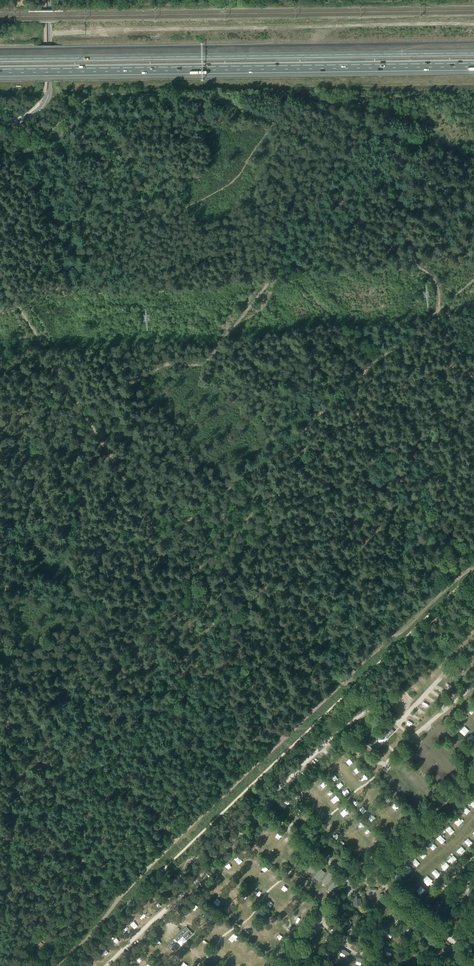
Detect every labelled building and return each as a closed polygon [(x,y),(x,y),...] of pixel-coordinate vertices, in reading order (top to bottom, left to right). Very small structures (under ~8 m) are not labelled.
[(387,725),(368,743),(374,750),(394,731),(387,725)] [(306,857),(301,864),(306,868),(311,861),(306,857)] [(314,861),(310,867),(315,871),(320,865),(314,861)] [(320,868),(316,875),(321,879),(326,872),(320,868)] [(329,872),(324,878),(329,882),(334,876),(329,872)] [(335,879),(330,886),(335,890),(340,883),(335,879)] [(353,906),(362,906),(361,898),(357,899),(357,896),(352,897),(353,906)] [(442,909),(446,908),(445,904),(437,905),(438,912),(442,911),(442,909)] [(349,924),(351,923),(350,920),(342,925),(346,931),(352,928),(349,924)] [(408,924),(405,923),(404,928),(412,930),(414,920),(409,920),(408,924)] [(375,929),(377,928),(376,922),(367,923),(368,929),(370,929),(371,931),(375,931),(375,929)] [(466,934),(470,929),(471,931),(473,928),(472,926),(468,923),(465,927),(463,926),(460,929),(466,934)] [(193,934),(186,927),(168,945),(175,952),(193,934)] [(39,942),(35,948),(41,952),(44,945),(46,942),(42,940),(41,943),(39,942)] [(448,948),(442,944),(436,952),(439,954),(441,950),(445,953),(448,948)] [(341,947),(339,951),(348,957),(350,953),(341,947)] [(410,956),(404,953),(399,961),(405,965),(410,956)]
